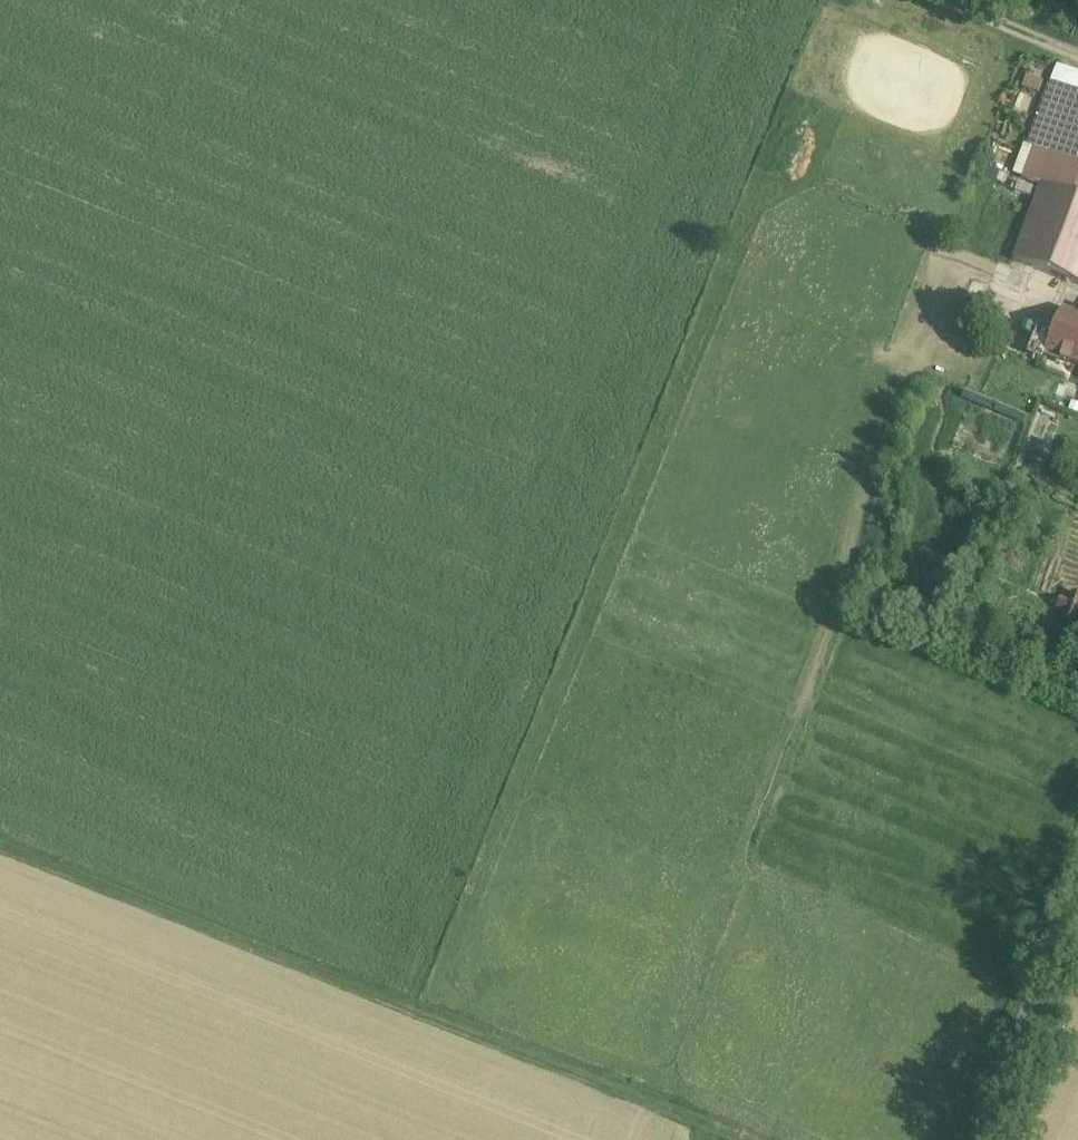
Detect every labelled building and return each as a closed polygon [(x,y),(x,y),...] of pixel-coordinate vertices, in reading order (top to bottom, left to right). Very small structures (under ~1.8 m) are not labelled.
[(1054,83),(1018,177),(1040,186),(1073,198),(1077,185),(1077,92),(1054,83)] [(1040,186),(1012,261),(1077,286),(1077,200),(1073,198),(1040,186)] [(1061,314),(1046,352),(1077,364),(1077,321),(1061,314)]
